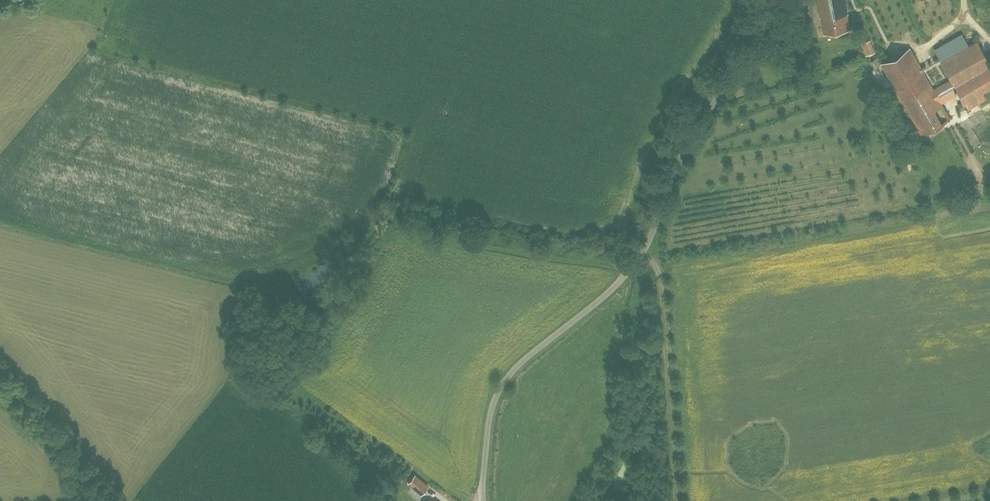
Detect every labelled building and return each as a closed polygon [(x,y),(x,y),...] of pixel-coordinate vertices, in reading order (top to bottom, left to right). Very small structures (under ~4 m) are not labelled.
[(850,29),(845,0),(818,0),(824,34),(850,29)] [(935,50),(969,109),(987,99),(983,91),(989,87),(989,65),(970,30),(935,50)] [(873,53),(867,41),(861,44),(866,56),(873,53)] [(922,134),(950,118),(910,48),(881,64),(922,134)] [(427,486),(415,476),(410,482),(422,492),(427,486)]
